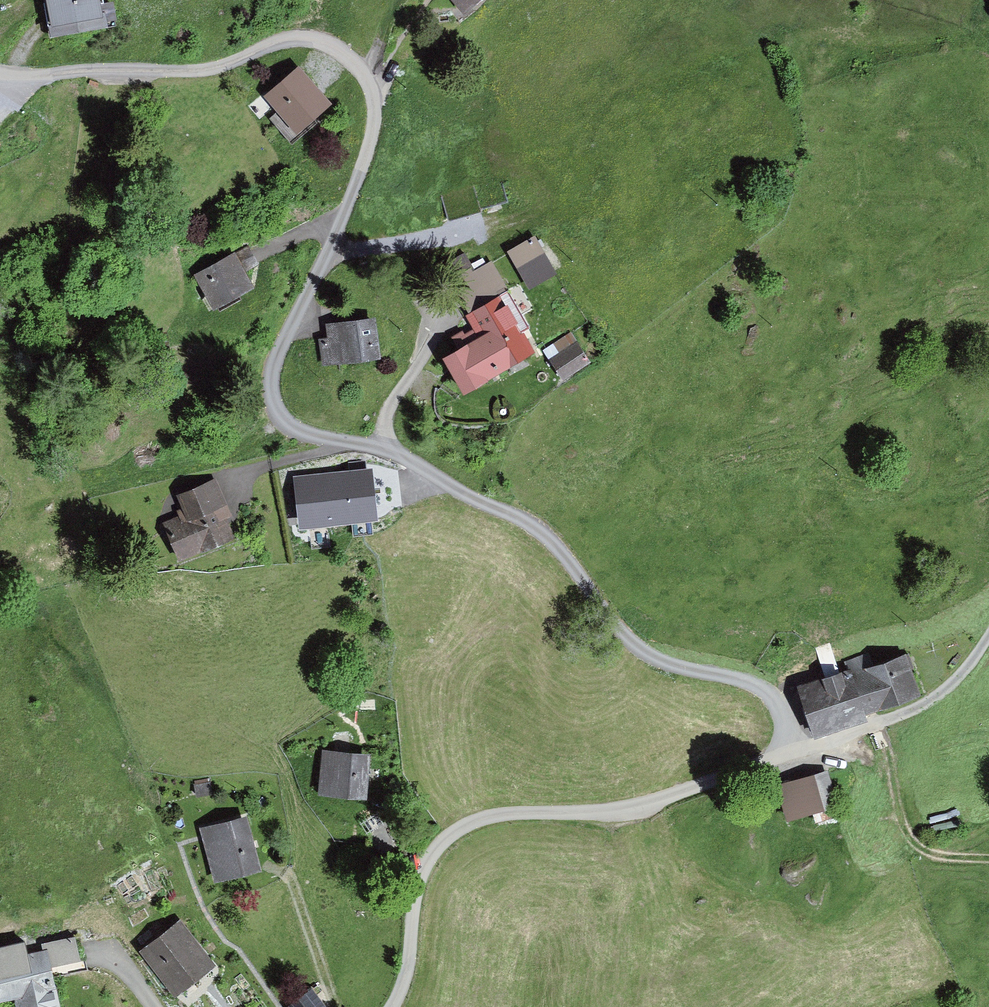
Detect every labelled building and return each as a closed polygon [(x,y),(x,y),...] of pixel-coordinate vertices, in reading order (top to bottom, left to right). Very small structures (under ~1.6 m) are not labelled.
[(61,34),(118,21),(113,0),(53,0),(61,34)] [(457,12),(471,0),(447,0),(457,12)] [(296,73),(260,103),(290,139),(326,108),(296,73)] [(536,237),(508,252),(528,289),(556,274),(536,237)] [(232,253),(195,276),(216,310),(253,288),(232,253)] [(479,336),(444,355),(466,393),(539,352),(489,263),(449,284),(479,336)] [(372,320),(328,325),(330,339),(321,340),(323,364),(377,358),(372,320)] [(577,342),(551,361),(564,380),(591,362),(577,342)] [(186,505),(161,517),(180,560),(239,533),(212,472),(178,487),(186,505)] [(374,522),(368,476),(296,484),(302,531),(374,522)] [(905,652),(795,690),(813,745),(868,726),(865,719),(921,700),(905,652)] [(367,767),(319,762),(315,801),(363,806),(367,767)] [(818,779),(774,791),(784,829),(828,817),(818,779)] [(251,816),(206,828),(220,880),(264,868),(251,816)] [(146,951),(179,993),(213,966),(180,924),(146,951)] [(0,962),(0,1002),(8,1000),(10,1006),(56,1006),(46,965),(25,970),(22,957),(0,962)] [(290,1006),(327,1006),(316,990),(290,1006)]
